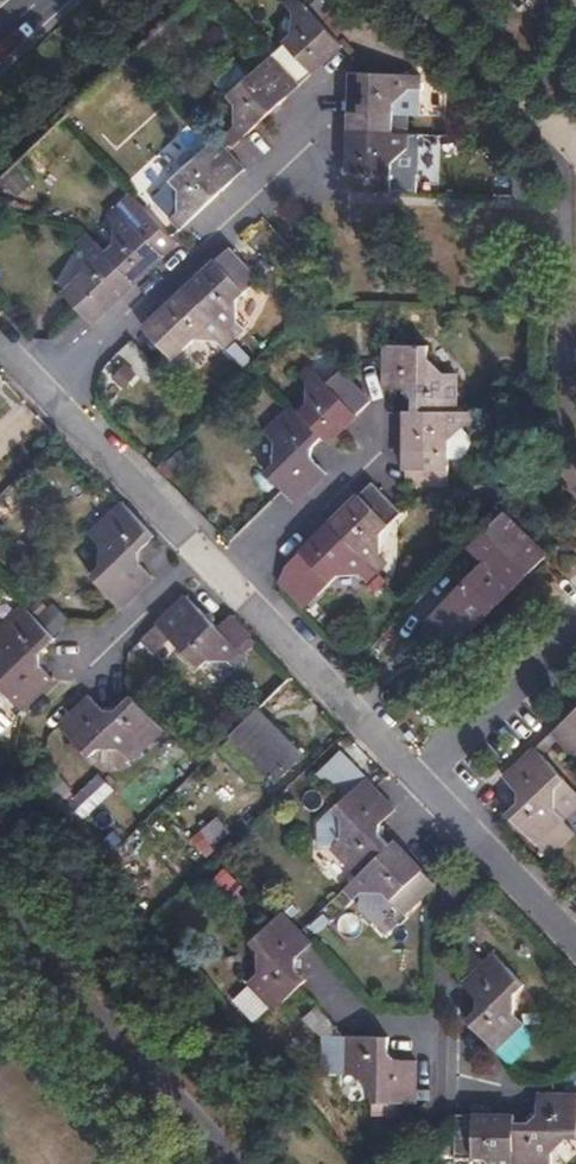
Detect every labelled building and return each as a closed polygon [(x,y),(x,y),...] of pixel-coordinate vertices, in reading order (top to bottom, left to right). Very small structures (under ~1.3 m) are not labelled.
[(304,3),(301,0),(289,0),(285,4),(294,13),(304,3)] [(548,13),(548,3),(535,2),(535,13),(548,13)] [(343,45),(323,23),(304,3),(294,13),(293,34),(283,43),(285,44),(273,56),(300,85),(343,45)] [(300,85),(273,56),(229,97),(236,106),(235,126),(245,136),(300,85)] [(352,72),(350,131),(392,133),(393,103),(410,88),(410,74),(352,72)] [(410,74),(410,88),(421,89),(421,75),(410,74)] [(236,145),(245,136),(235,126),(226,134),(236,145)] [(348,190),(390,192),(391,163),(408,148),(408,133),(392,133),(350,131),(348,190)] [(419,149),(419,134),(408,133),(408,148),(419,149)] [(244,170),(216,139),(172,181),(180,190),(178,211),(189,221),(244,170)] [(115,223),(126,213),(117,204),(106,214),(115,223)] [(170,219),(180,230),(189,221),(178,211),(170,219)] [(178,244),(148,213),(136,225),(127,216),(126,213),(115,223),(114,244),(106,252),(135,283),(178,244)] [(95,240),(87,231),(77,241),(85,250),(95,240)] [(95,240),(85,250),(84,273),(64,293),(92,324),(135,283),(106,252),(95,240)] [(259,279),(250,270),(230,248),(187,288),(227,330),(228,329),(236,321),(239,298),(259,279)] [(227,330),(187,288),(144,328),(165,349),(175,358),(195,340),(217,340),(227,330)] [(227,330),(235,339),(236,337),(245,329),(236,321),(228,329),(227,330)] [(225,347),(235,339),(227,330),(217,340),(225,347)] [(413,396),(413,411),(457,411),(457,374),(444,374),(429,358),(428,346),(385,345),(385,389),(406,389),(413,396)] [(308,383),(317,372),(308,364),(299,374),(308,383)] [(299,412),(323,437),(329,443),(371,402),(351,380),(341,372),(329,383),(317,372),(308,383),(308,404),(299,412)] [(266,473),(284,491),(296,504),(327,474),(313,459),(313,448),(323,437),(299,412),(293,406),(267,434),(276,443),(276,462),(266,473)] [(406,470),(436,470),(448,470),(449,442),(465,425),(466,412),(457,411),(413,411),(407,411),(406,470)] [(477,425),(477,412),(466,412),(465,425),(477,425)] [(143,421),(136,415),(128,425),(136,431),(143,421)] [(382,533),(402,514),(372,483),(330,524),(371,565),(372,565),(381,555),(382,533)] [(139,551),(155,536),(123,502),(92,533),(103,544),(102,567),(92,577),(122,608),(153,577),(139,563),(139,551)] [(362,575),(371,565),(330,524),(289,564),(318,596),(338,576),(362,575)] [(371,565),(378,573),(379,572),(388,563),(381,555),(372,565),(371,565)] [(475,629),(521,582),(494,555),(448,602),(475,629)] [(318,596),(289,564),(281,583),(305,608),(318,596)] [(369,582),(378,573),(371,565),(362,575),(369,582)] [(219,629),(218,628),(187,596),(143,638),(156,652),(171,637),(200,667),(208,660),(231,660),(238,667),(248,657),(244,653),(219,629)] [(441,609),(467,637),(475,629),(448,602),(441,609)] [(68,621),(54,606),(41,619),(56,633),(68,621)] [(23,710),(54,680),(40,666),(40,654),(56,639),(26,607),(0,634),(0,642),(4,646),(3,670),(0,673),(0,687),(23,710)] [(257,641),(233,616),(219,629),(244,653),(257,641)] [(140,689),(132,696),(140,704),(148,697),(140,689)] [(130,756),(162,727),(140,704),(132,696),(116,711),(104,711),(90,696),(59,726),(88,756),(98,748),(123,749),(130,756)] [(553,732),(573,753),(575,756),(575,710),(553,732)] [(303,757),(258,711),(231,738),(275,785),(303,757)] [(565,778),(536,748),(505,777),(519,792),(518,803),(507,814),(549,857),(575,830),(555,808),(556,787),(565,778)] [(573,753),(565,760),(571,768),(575,764),(575,756),(573,753)] [(395,810),(375,788),(364,778),(335,808),(344,818),(343,838),(332,846),(359,875),(390,845),(380,835),(380,824),(395,810)] [(219,815),(190,833),(201,850),(230,832),(219,815)] [(395,841),(390,845),(359,875),(353,880),(364,891),(385,891),(405,912),(436,883),(395,841)] [(364,891),(353,880),(345,888),(355,899),(364,891)] [(250,982),(276,1009),(299,987),(307,980),(296,969),(297,958),(312,944),(282,913),(253,942),(261,952),(260,972),(250,982)] [(467,1020),(497,1051),(524,1025),(515,1015),(515,995),(524,985),(494,955),(463,983),(478,999),(478,1010),(467,1020)] [(415,1103),(416,1090),(417,1060),(396,1060),(389,1052),(389,1037),(346,1036),(345,1073),(358,1074),(373,1089),(374,1102),(415,1103)] [(553,1095),(538,1094),(538,1115),(530,1123),(515,1122),(514,1163),(552,1163),(552,1154),(567,1138),(575,1138),(575,1094),(553,1095)] [(515,1122),(515,1116),(456,1115),(455,1158),(485,1159),(490,1163),(514,1163),(515,1122)]
